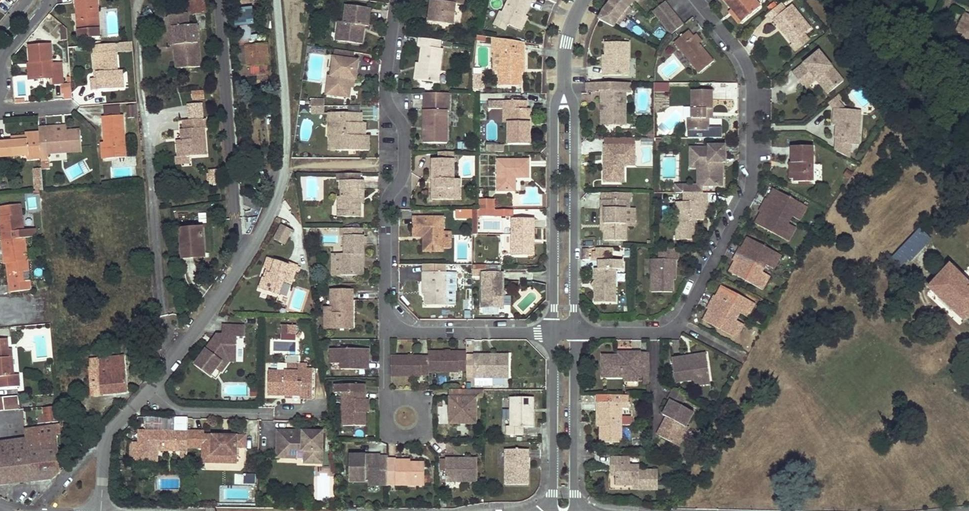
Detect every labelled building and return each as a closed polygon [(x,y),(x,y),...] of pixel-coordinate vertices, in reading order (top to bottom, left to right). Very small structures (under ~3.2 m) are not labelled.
[(97,30),(96,20),(99,20),(98,0),(76,0),(78,31),(79,40),(100,38),(100,29),(97,30)] [(205,0),(187,0),(188,11),(191,11),(191,12),(206,11),(205,0)] [(428,21),(453,24),(455,3),(463,4),(463,0),(435,0),(432,0),(431,0),(428,21)] [(500,20),(508,24),(518,29),(525,15),(532,2),(535,3),(537,0),(509,0),(503,12),(500,20)] [(604,11),(599,19),(614,27),(617,22),(618,20),(619,19),(622,21),(626,16),(629,12),(626,9),(627,8),(628,7),(629,6),(633,3),(637,0),(612,0),(604,11)] [(732,9),(743,22),(762,6),(756,0),(724,0),(732,9)] [(672,34),(684,25),(665,2),(653,11),(672,34)] [(782,3),(766,15),(773,23),(776,20),(793,43),(806,33),(812,28),(793,5),(787,9),(782,3)] [(346,6),(343,23),(338,22),(336,32),(342,33),(341,42),(362,45),(364,31),(361,31),(359,29),(360,25),(365,26),(369,26),(371,9),(346,6)] [(238,39),(251,39),(252,10),(239,9),(238,39)] [(743,22),(732,9),(730,12),(740,24),(743,22)] [(503,12),(500,11),(494,25),(505,31),(508,24),(500,20),(503,12)] [(529,17),(525,15),(518,29),(522,31),(529,17)] [(968,41),(968,18),(967,17),(963,26),(960,24),(955,34),(968,41)] [(197,24),(174,26),(176,43),(180,42),(180,48),(176,48),(178,67),(200,66),(197,24)] [(690,30),(675,42),(700,73),(714,62),(701,45),(694,36),(690,30)] [(793,43),(791,45),(797,51),(811,40),(806,33),(793,43)] [(694,36),(701,45),(704,42),(698,34),(694,36)] [(249,46),(246,46),(249,75),(269,73),(266,36),(258,36),(258,39),(249,40),(249,46)] [(500,71),(500,85),(522,85),(522,72),(522,60),(526,60),(526,43),(492,37),(492,53),(494,53),(500,53),(500,71)] [(420,63),(417,79),(438,82),(444,49),(441,48),(442,41),(420,38),(418,45),(422,46),(420,63)] [(602,67),(602,75),(628,75),(630,43),(607,42),(607,55),(606,67),(602,67)] [(116,53),(121,52),(120,44),(95,46),(95,54),(93,54),(95,73),(98,73),(98,79),(95,79),(92,79),(93,91),(119,89),(117,73),(116,53)] [(50,45),(28,46),(30,63),(32,63),(34,80),(52,79),(53,85),(63,84),(61,64),(51,64),(50,45)] [(246,46),(238,47),(241,82),(249,81),(249,75),(246,46)] [(332,85),(330,96),(350,99),(351,88),(352,80),(355,80),(357,80),(360,61),(355,60),(357,52),(339,50),(338,57),(334,56),(331,76),(328,76),(327,85),(332,85)] [(820,51),(793,73),(802,85),(813,75),(816,79),(820,77),(831,91),(844,80),(820,51)] [(472,75),(472,91),(484,91),(484,74),(472,75)] [(813,75),(802,85),(805,88),(816,79),(813,75)] [(820,77),(816,79),(828,93),(831,91),(820,77)] [(601,125),(625,126),(625,91),(626,91),(631,91),(631,83),(598,83),(598,91),(601,91),(601,99),(604,99),(604,110),(601,110),(601,125)] [(669,83),(654,83),(654,92),(669,92),(669,83)] [(688,118),(688,131),(710,131),(710,119),(709,109),(713,109),(713,91),(691,91),(692,118),(688,118)] [(423,93),(423,143),(446,143),(447,111),(449,111),(449,93),(423,93)] [(507,123),(507,145),(530,145),(530,109),(526,109),(526,100),(503,100),(503,109),(507,109),(507,123)] [(121,105),(105,106),(106,117),(122,115),(121,105)] [(840,136),(840,153),(850,158),(850,142),(862,142),(862,108),(835,108),(835,124),(838,124),(838,136),(840,136)] [(330,114),(330,123),(334,123),(334,137),(338,137),(338,151),(370,152),(370,137),(366,137),(362,137),(362,132),(366,132),(367,124),(362,124),(362,114),(340,114),(332,114),(330,114)] [(106,117),(104,117),(106,143),(107,159),(126,157),(125,139),(123,115),(122,115),(106,117)] [(205,117),(189,119),(190,127),(184,127),(185,139),(182,139),(177,140),(179,156),(179,157),(189,156),(207,154),(205,128),(206,128),(205,117)] [(334,123),(330,123),(330,151),(338,151),(338,137),(334,137),(334,123)] [(66,125),(39,127),(39,136),(48,136),(47,129),(55,128),(55,132),(67,131),(66,125)] [(48,136),(39,136),(42,169),(51,168),(50,153),(82,151),(81,131),(67,131),(55,132),(55,128),(47,129),(48,136)] [(635,138),(605,138),(605,154),(608,154),(608,164),(604,164),(604,183),(624,183),(624,166),(635,166),(635,138)] [(125,139),(126,157),(137,156),(136,139),(125,139)] [(0,142),(0,158),(29,156),(28,140),(0,142)] [(694,148),(694,169),(700,169),(705,169),(705,186),(724,187),(724,169),(720,169),(720,163),(724,163),(728,163),(728,146),(711,146),(711,148),(694,148)] [(794,181),(794,183),(814,183),(813,147),(792,147),(793,163),(794,163),(794,181)] [(190,163),(189,156),(179,157),(179,156),(176,156),(177,164),(190,163)] [(432,188),(432,199),(454,199),(454,189),(460,189),(460,179),(454,179),(454,159),(439,159),(432,158),(432,180),(436,180),(436,188),(432,188)] [(499,159),(498,192),(514,192),(513,178),(518,178),(529,178),(530,160),(499,159)] [(699,186),(685,185),(685,193),(705,193),(705,186),(705,169),(700,169),(699,186)] [(208,186),(220,185),(218,170),(206,172),(208,186)] [(361,174),(343,174),(343,181),(341,181),(340,197),(338,197),(338,206),(343,206),(343,217),(360,217),(360,203),(360,197),(364,197),(365,181),(361,181),(361,174)] [(766,199),(763,205),(790,220),(792,217),(800,221),(807,207),(774,189),(768,200),(766,199)] [(605,232),(605,241),(626,241),(626,227),(627,209),(630,209),(631,193),(603,193),(603,200),(609,200),(609,209),(606,209),(605,232)] [(678,213),(677,240),(697,241),(697,220),(704,220),(704,214),(705,201),(708,201),(709,193),(705,193),(685,193),(685,203),(685,213),(678,213)] [(496,210),(496,200),(479,201),(479,210),(493,210),(496,210)] [(21,205),(1,208),(2,218),(4,234),(1,234),(3,249),(6,248),(7,264),(11,293),(31,291),(30,282),(17,284),(16,273),(29,272),(21,205)] [(789,223),(790,220),(763,205),(759,212),(761,213),(756,223),(789,242),(797,227),(789,223)] [(630,209),(627,209),(626,227),(636,227),(636,209),(630,209)] [(496,210),(493,210),(493,218),(510,218),(510,210),(496,210)] [(198,214),(198,223),(206,223),(206,214),(198,214)] [(426,239),(426,251),(443,251),(443,218),(414,218),(414,238),(426,239)] [(500,235),(500,255),(528,255),(528,239),(530,239),(531,219),(510,219),(510,235),(500,235)] [(279,224),(272,240),(284,246),(292,231),(279,224)] [(202,228),(181,230),(183,259),(193,258),(193,255),(204,254),(202,228)] [(341,253),(341,275),(360,275),(360,254),(364,255),(364,235),(362,235),(362,228),(346,228),(346,235),(345,234),(345,235),(345,254),(341,253)] [(426,239),(414,238),(414,251),(426,251),(426,239)] [(740,247),(737,254),(764,268),(766,264),(775,269),(782,255),(748,238),(743,248),(740,247)] [(913,245),(907,241),(897,253),(901,256),(896,262),(902,267),(906,261),(907,262),(913,256),(908,252),(913,245)] [(960,267),(938,244),(929,252),(946,269),(950,265),(956,271),(960,267)] [(678,260),(678,248),(660,248),(660,260),(676,260),(678,260)] [(606,249),(597,249),(597,259),(606,259),(606,249)] [(341,275),(341,253),(334,253),(333,275),(341,275)] [(736,261),(730,272),(763,290),(770,277),(762,272),(764,268),(737,254),(733,260),(736,261)] [(289,265),(268,258),(265,268),(268,269),(266,273),(268,273),(266,279),(265,278),(264,278),(260,289),(279,295),(284,282),(291,284),(298,265),(289,262),(289,265)] [(676,260),(660,260),(652,260),(651,293),(673,293),(673,281),(673,279),(669,279),(669,275),(673,275),(672,268),(676,268),(676,260)] [(595,289),(595,303),(615,303),(615,270),(622,270),(622,261),(599,261),(599,269),(595,269),(595,282),(598,286),(595,289)] [(486,265),(473,265),(473,275),(480,275),(480,269),(486,269),(486,265)] [(950,265),(946,269),(929,287),(965,322),(968,317),(968,284),(956,271),(950,265)] [(426,295),(426,306),(448,306),(448,272),(423,272),(423,281),(426,281),(426,295)] [(483,272),(483,308),(505,309),(504,273),(483,272)] [(715,295),(711,302),(738,317),(740,313),(748,318),(756,303),(722,286),(717,296),(715,295)] [(302,307),(305,289),(295,287),(292,306),(302,307)] [(331,308),(331,329),(353,329),(353,290),(331,290),(331,308)] [(516,304),(521,312),(536,304),(531,295),(516,304)] [(711,307),(703,322),(737,339),(744,325),(736,320),(738,317),(711,302),(709,306),(711,307)] [(281,341),(295,341),(296,326),(281,325),(281,341)] [(243,326),(223,326),(222,335),(217,335),(213,341),(215,342),(212,345),(210,344),(195,364),(210,376),(226,355),(235,356),(236,336),(243,336),(243,326)] [(749,351),(752,344),(737,339),(735,346),(749,351)] [(0,341),(0,389),(20,387),(18,375),(15,376),(10,376),(8,350),(7,340),(0,341)] [(331,349),(332,364),(342,364),(342,370),(370,370),(370,349),(331,349)] [(650,384),(650,351),(640,352),(640,378),(643,378),(643,384),(650,384)] [(429,352),(429,355),(429,372),(459,372),(459,371),(466,371),(466,352),(429,352)] [(601,356),(601,378),(623,378),(636,378),(640,378),(640,352),(622,352),(622,356),(617,356),(601,356)] [(314,361),(314,353),(304,353),(304,361),(314,361)] [(474,353),(474,378),(509,378),(509,354),(496,354),(496,358),(482,358),(482,354),(474,353)] [(671,359),(674,383),(693,380),(714,377),(710,353),(671,359)] [(226,355),(210,376),(215,380),(229,362),(235,362),(235,356),(226,355)] [(391,355),(391,374),(422,375),(422,373),(429,373),(429,372),(429,355),(391,355)] [(124,357),(89,361),(92,396),(127,393),(124,357)] [(307,369),(297,368),(297,371),(287,371),(268,371),(268,395),(285,395),(292,395),(300,395),(300,397),(312,398),(312,369),(307,369)] [(714,377),(693,380),(694,387),(715,384),(714,377)] [(365,386),(335,385),(335,393),(342,393),(365,393),(365,386)] [(449,398),(450,424),(477,424),(477,399),(484,399),(484,390),(467,390),(467,398),(449,398)] [(466,390),(449,390),(449,398),(467,398),(467,390),(466,390)] [(342,393),(342,426),(365,427),(365,413),(363,413),(363,400),(365,400),(365,393),(342,393)] [(628,395),(597,395),(597,411),(600,411),(600,426),(600,442),(621,442),(621,424),(621,417),(621,409),(628,409),(628,395)] [(506,427),(507,436),(523,436),(523,427),(534,428),(535,399),(511,398),(510,427),(506,427)] [(662,429),(658,436),(680,447),(690,429),(686,427),(694,413),(672,401),(664,415),(668,418),(672,420),(670,423),(668,423),(664,430),(662,429)] [(58,406),(44,407),(45,423),(59,422),(58,406)] [(672,420),(668,418),(662,429),(664,430),(668,423),(670,423),(672,420)] [(52,477),(61,472),(57,436),(40,437),(39,429),(25,432),(26,440),(27,452),(0,455),(0,483),(52,477)] [(300,430),(277,430),(277,450),(297,450),(305,451),(304,463),(322,463),(323,431),(303,431),(303,433),(299,433),(300,430)] [(188,432),(139,431),(138,461),(150,461),(151,450),(157,450),(187,451),(187,447),(188,432)] [(204,431),(188,431),(188,432),(187,447),(203,447),(203,453),(212,453),(212,455),(237,456),(237,447),(245,447),(246,436),(229,436),(228,436),(228,438),(222,438),(222,436),(221,436),(204,435),(204,431)] [(0,443),(0,455),(27,452),(26,440),(0,443)] [(505,451),(505,486),(528,486),(528,473),(523,473),(524,459),(528,459),(528,451),(505,451)] [(336,472),(337,453),(329,452),(328,471),(336,472)] [(212,453),(203,453),(203,462),(237,463),(237,456),(212,455),(212,453)] [(349,455),(349,483),(368,483),(369,481),(380,481),(380,456),(372,456),(372,459),(366,459),(366,456),(349,455)] [(446,458),(446,481),(477,481),(477,458),(465,458),(465,462),(454,461),(454,458),(446,458)] [(616,476),(616,486),(634,486),(639,485),(639,490),(658,490),(658,471),(639,471),(639,467),(630,466),(630,458),(611,459),(611,467),(612,467),(616,467),(616,476)] [(395,485),(395,483),(407,483),(407,486),(425,486),(425,463),(410,463),(403,463),(403,461),(396,461),(396,459),(388,459),(388,485),(395,485)]
